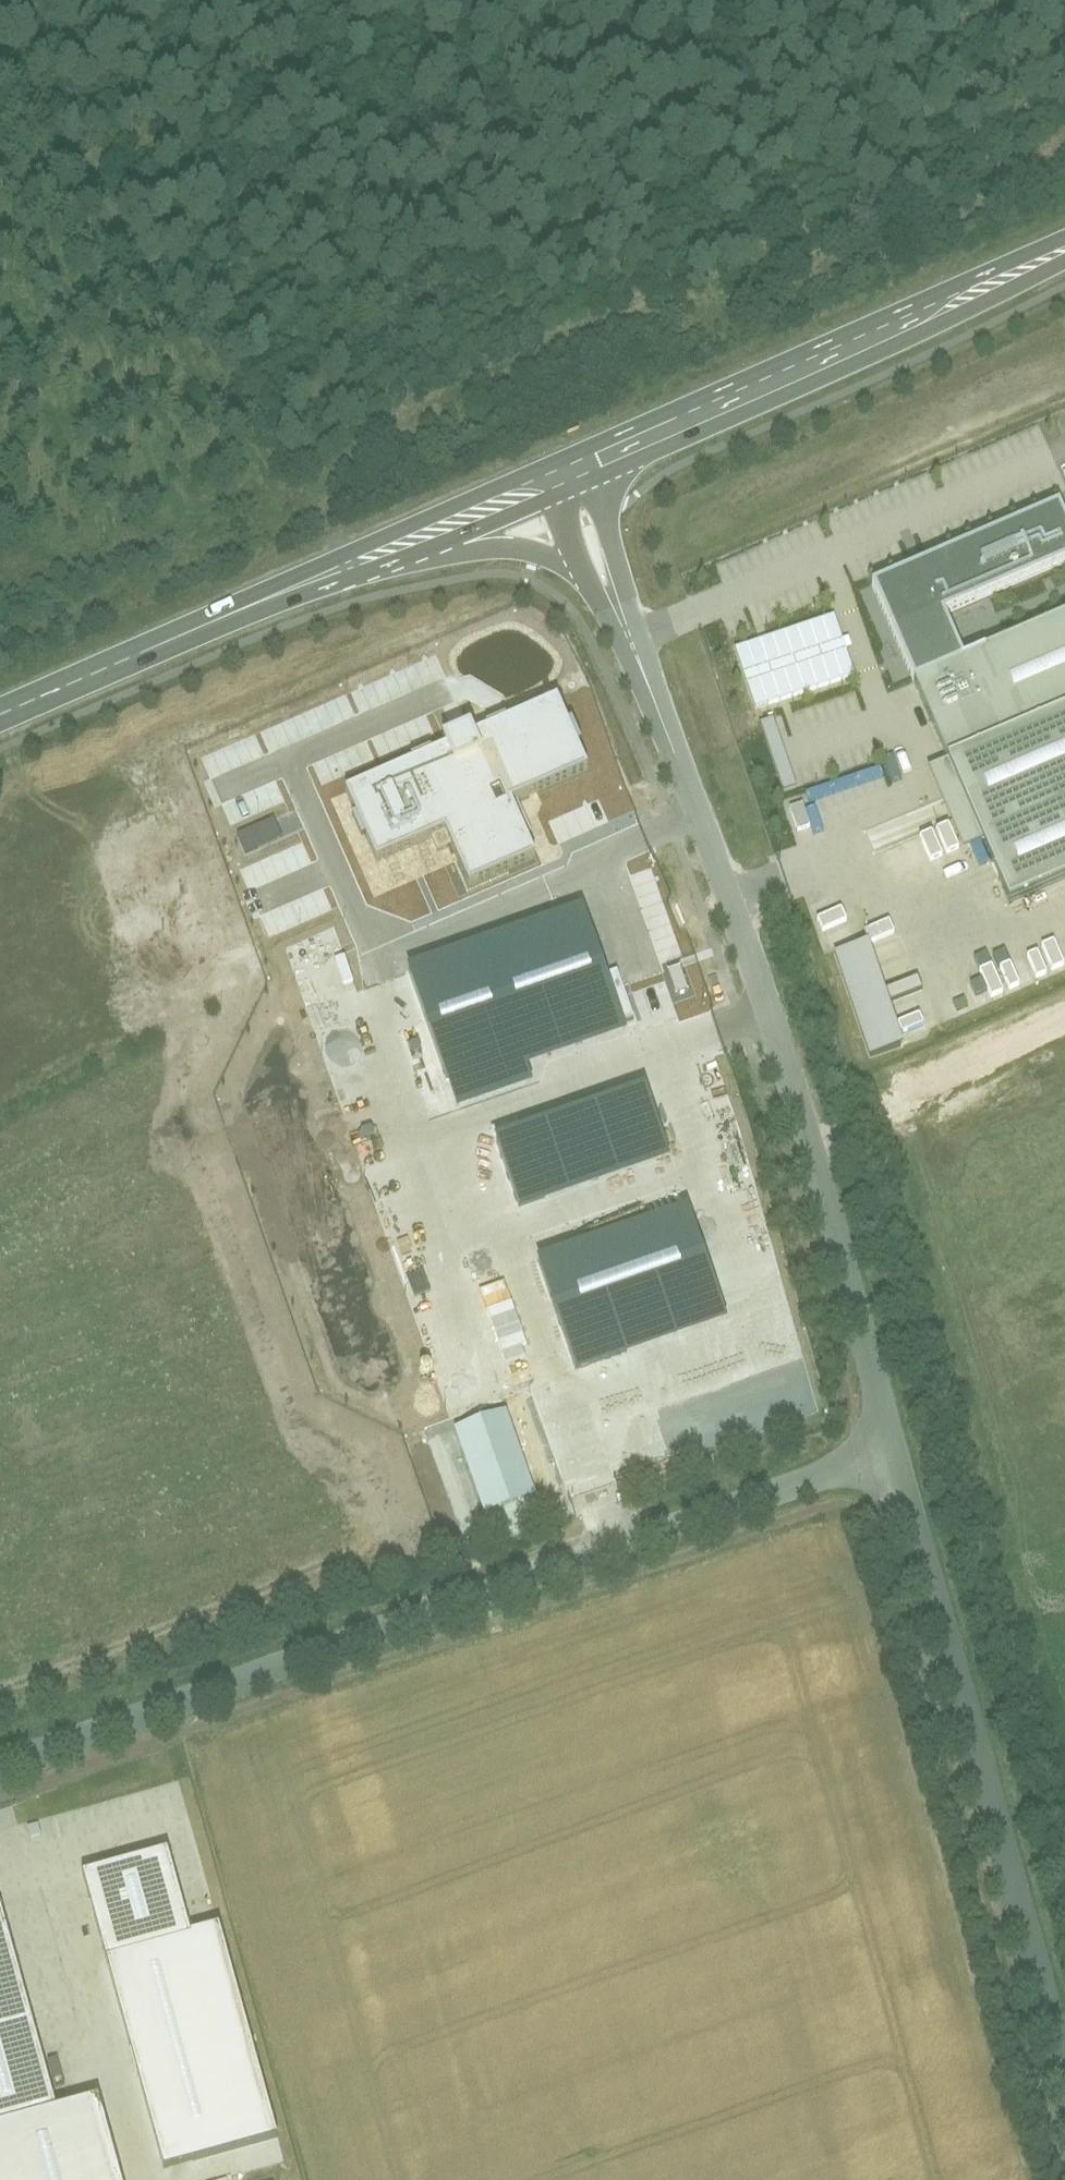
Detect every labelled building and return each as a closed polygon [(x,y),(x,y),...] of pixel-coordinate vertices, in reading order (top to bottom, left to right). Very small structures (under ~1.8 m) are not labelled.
[(1057,496),(863,581),(942,763),(924,771),(957,846),(977,837),(1005,901),(1064,875),(1064,618),(967,661),(949,618),(1064,567),(1064,514),(1057,496)] [(408,761),(342,790),(379,876),(431,850),(434,867),(450,862),(468,896),(547,858),(525,809),(601,774),(562,694),(517,719),(510,706),(408,750),(408,761)] [(784,789),(795,786),(777,717),(766,720),(784,789)] [(819,917),(815,919),(821,933),(853,920),(847,906),(842,909),(836,894),(814,903),(819,917)] [(597,908),(417,970),(457,1076),(640,1016),(597,908)] [(873,942),(838,952),(871,1056),(905,1046),(873,942)] [(1003,973),(1012,991),(1034,980),(1025,962),(1003,973)] [(924,1017),(902,1024),(905,1034),(928,1027),(924,1017)] [(643,1078),(490,1129),(518,1209),(675,1156),(643,1078)] [(686,1199),(533,1250),(570,1372),(729,1318),(686,1199)] [(549,1512),(509,1402),(448,1425),(490,1533),(549,1512)] [(184,1936),(160,1854),(80,1877),(104,1959),(184,1936)] [(52,2108),(0,1920),(0,2123),(52,2108)] [(223,1922),(104,1959),(165,2165),(281,2132),(223,1922)] [(0,2123),(0,2179),(125,2179),(101,2097),(0,2123)]
